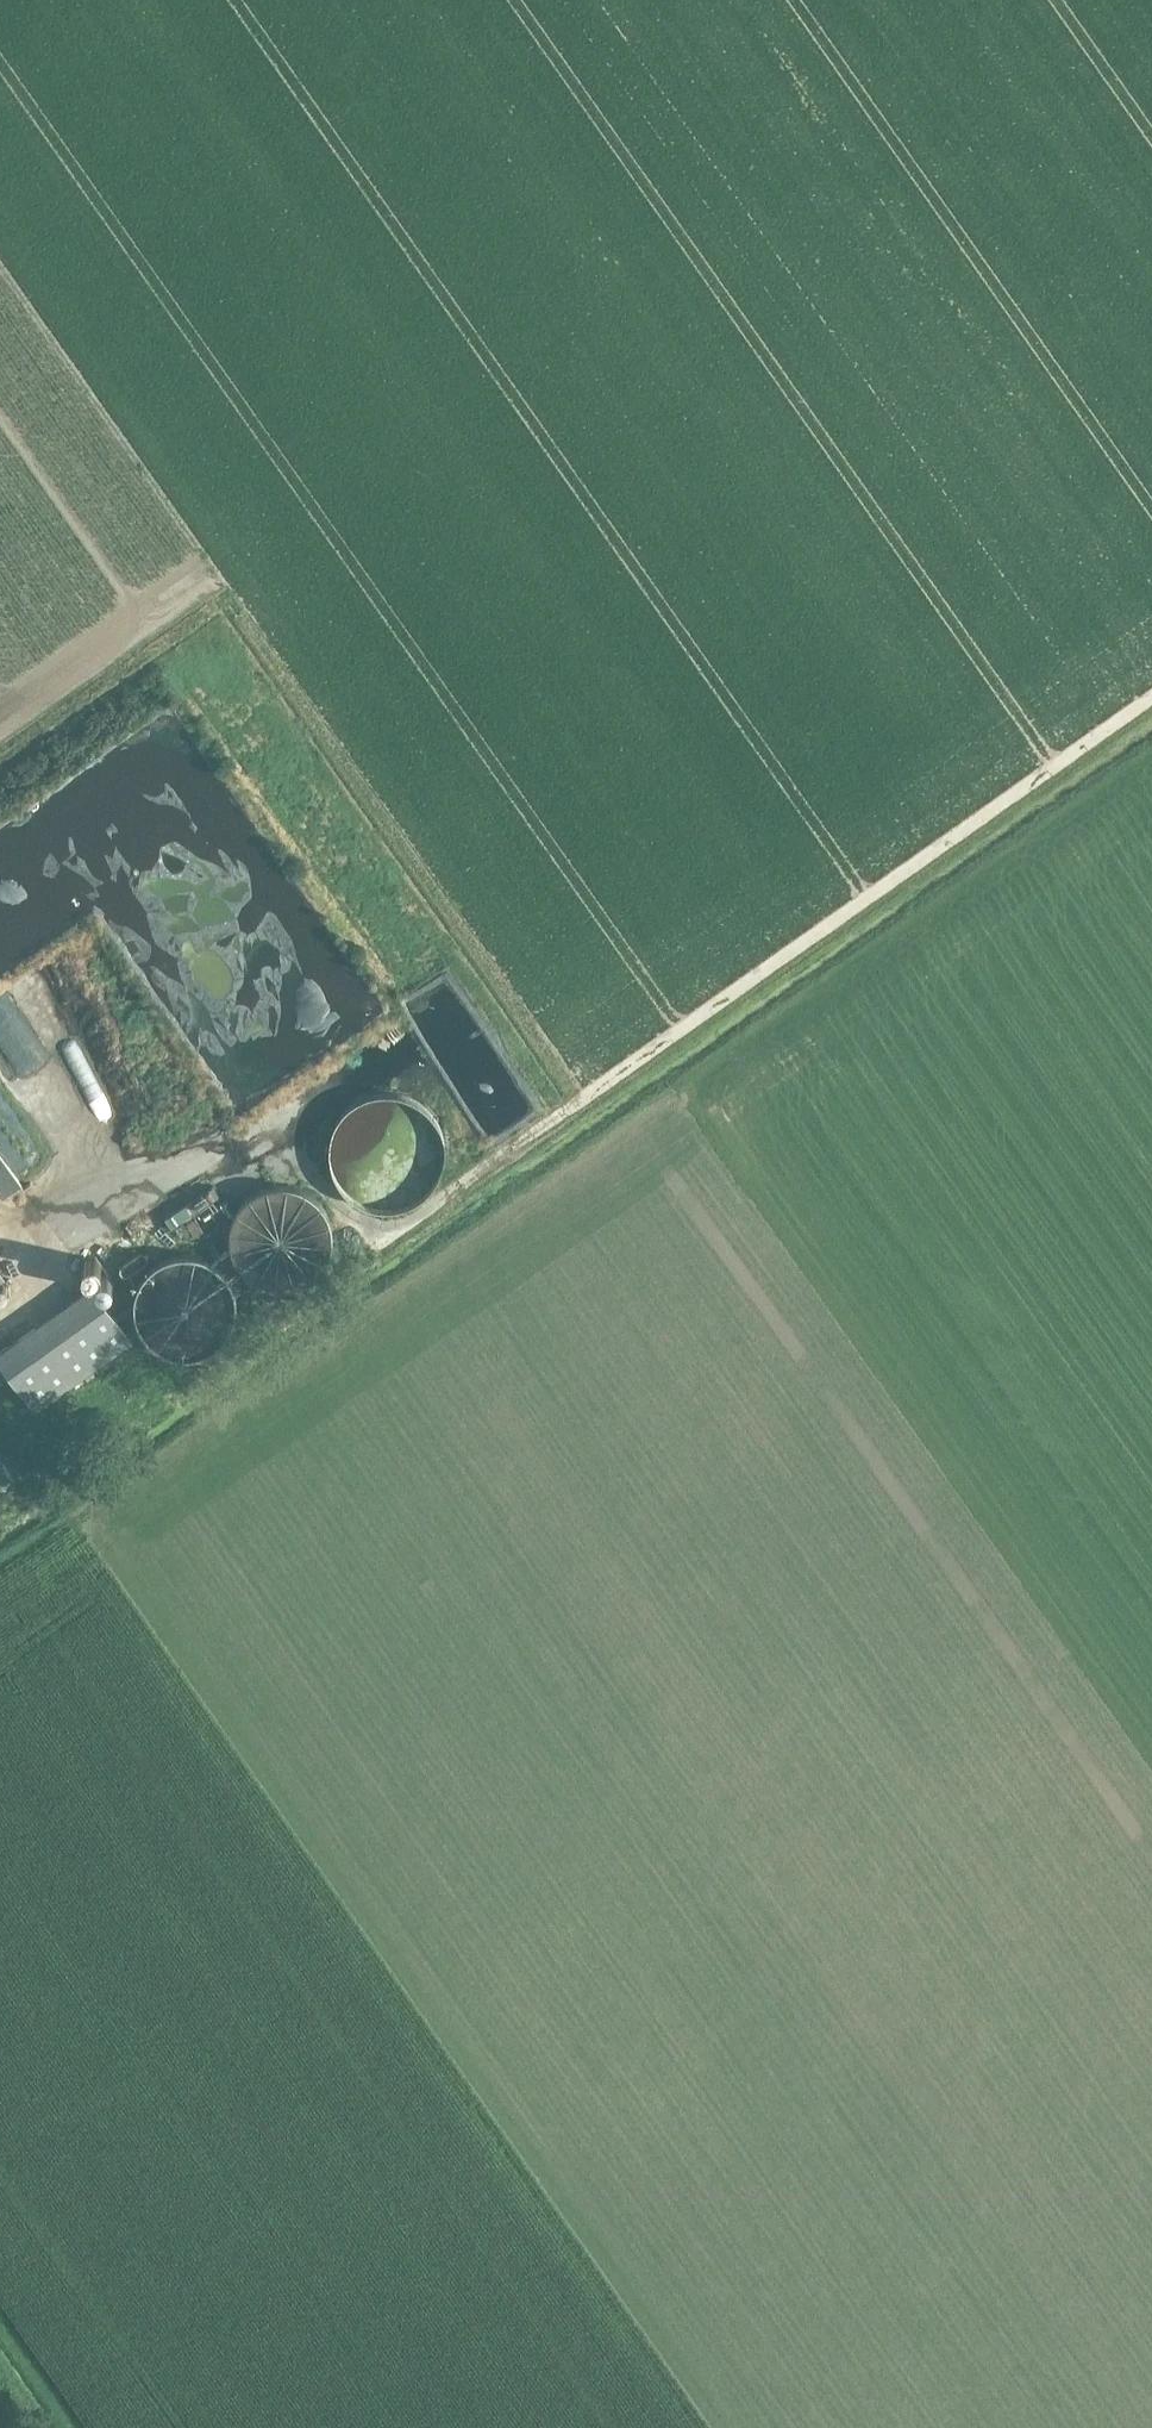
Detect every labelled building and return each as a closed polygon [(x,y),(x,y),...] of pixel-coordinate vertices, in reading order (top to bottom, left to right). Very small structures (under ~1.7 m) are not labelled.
[(262,995),(309,1056),(343,1030),(295,969),(262,995)] [(373,1095),(368,1097),(361,1100),(352,1105),(346,1111),(341,1116),(335,1125),(331,1136),(329,1146),(329,1156),(330,1166),(333,1175),(337,1182),(342,1190),(347,1195),(356,1202),(365,1206),(371,1208),(381,1211),(388,1211),(398,1210),(405,1208),(412,1206),(421,1200),(428,1195),(433,1190),(438,1183),(442,1176),(445,1167),(446,1158),(446,1150),(445,1141),(443,1133),(441,1127),(437,1121),(433,1115),(426,1107),(419,1103),(413,1099),(405,1096),(395,1094),(386,1093),(373,1095)] [(236,1292),(253,1280),(261,1285),(271,1289),(286,1290),(301,1286),(312,1281),(321,1273),(328,1263),(333,1252),(335,1241),(333,1226),(330,1216),(324,1207),(317,1199),(309,1193),(303,1190),(296,1188),(289,1186),(281,1186),(270,1188),(258,1193),(246,1202),(238,1211),(234,1220),(231,1230),(231,1241),(232,1246),(212,1261),(205,1258),(199,1255),(192,1254),(184,1254),(173,1255),(160,1260),(149,1269),(141,1279),(137,1288),(134,1298),(134,1309),(136,1320),(140,1330),(146,1339),(154,1347),(163,1353),(174,1356),(189,1358),(204,1354),(215,1349),(224,1341),(231,1330),(236,1319),(237,1309),(238,1302),(236,1294),(236,1292)] [(171,1228),(219,1196),(213,1186),(165,1218),(171,1228)] [(69,1261),(54,1269),(62,1282),(77,1273),(69,1261)] [(128,1347),(88,1285),(0,1343),(0,1369),(29,1412),(128,1347)] [(18,1485),(0,1457),(0,1497),(18,1485)]
